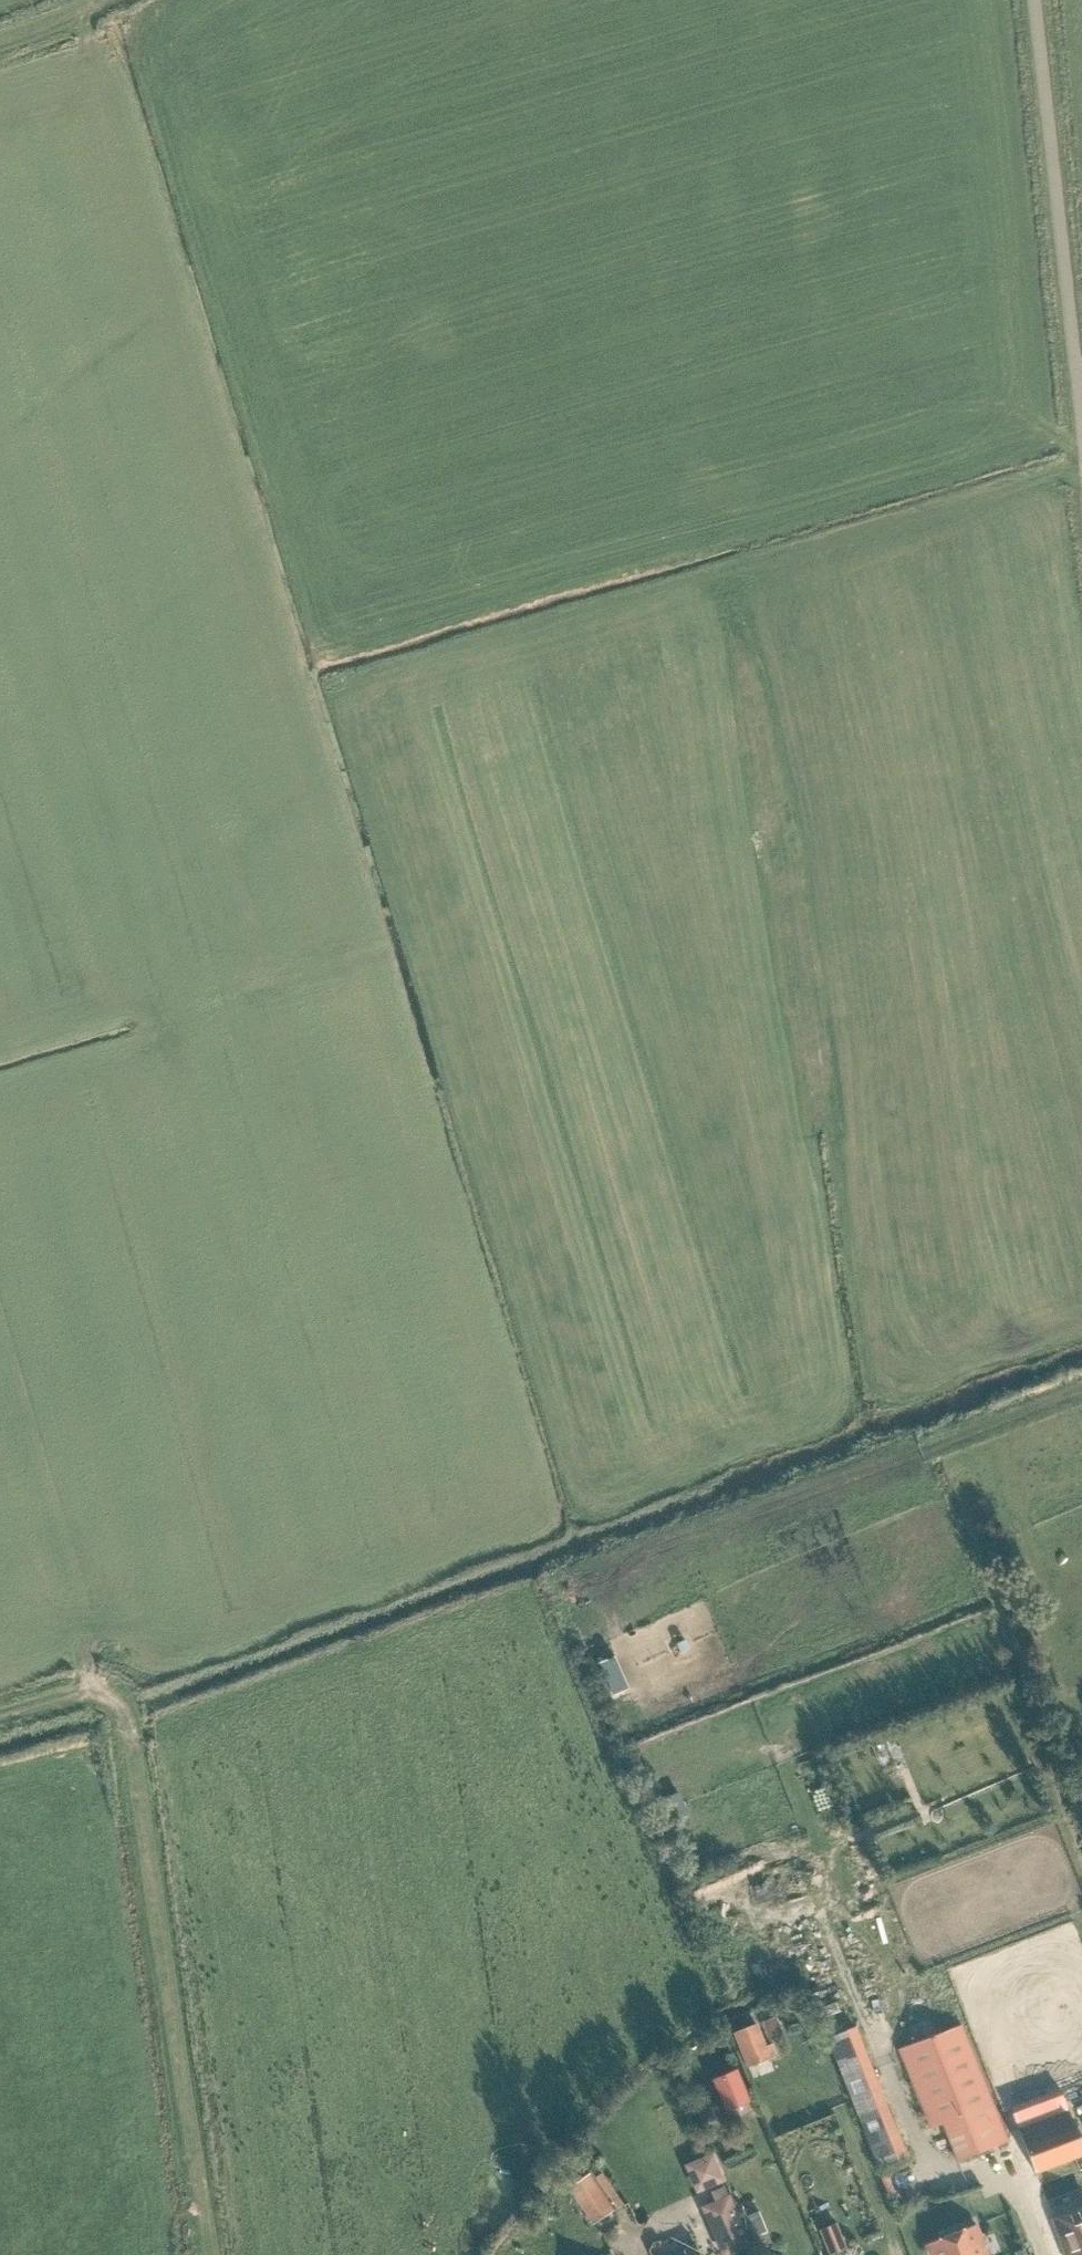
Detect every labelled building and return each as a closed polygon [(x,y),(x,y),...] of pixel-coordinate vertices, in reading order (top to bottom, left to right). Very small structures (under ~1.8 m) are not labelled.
[(780,2015),(767,2019),(771,2029),(784,2024),(780,2015)] [(751,2064),(778,2054),(774,2043),(768,2045),(759,2023),(738,2031),(751,2064)] [(905,2157),(854,2027),(827,2038),(878,2167),(905,2157)] [(956,2159),(1007,2139),(962,2027),(899,2052),(929,2126),(941,2122),(956,2159)] [(735,2071),(714,2080),(727,2109),(748,2101),(735,2071)] [(1079,2122),(1081,2122),(1081,2088),(1071,2090),(1079,2122)] [(703,2125),(715,2120),(710,2109),(699,2114),(703,2125)] [(1018,2130),(1022,2140),(1035,2173),(1081,2155),(1081,2142),(1074,2120),(1072,2121),(1068,2111),(1018,2130)] [(714,2156),(690,2166),(699,2187),(723,2176),(714,2156)] [(586,2176),(578,2164),(564,2173),(572,2185),(569,2187),(594,2223),(614,2210),(589,2173),(586,2176)] [(714,2201),(727,2195),(724,2187),(711,2193),(714,2201)] [(763,2187),(742,2196),(758,2234),(779,2225),(763,2187)] [(1052,2219),(1066,2254),(1081,2254),(1081,2207),(1052,2219)] [(834,2218),(818,2224),(827,2248),(843,2242),(834,2218)] [(975,2224),(925,2244),(929,2254),(987,2254),(975,2224)] [(696,2245),(674,2254),(700,2254),(696,2245)]
